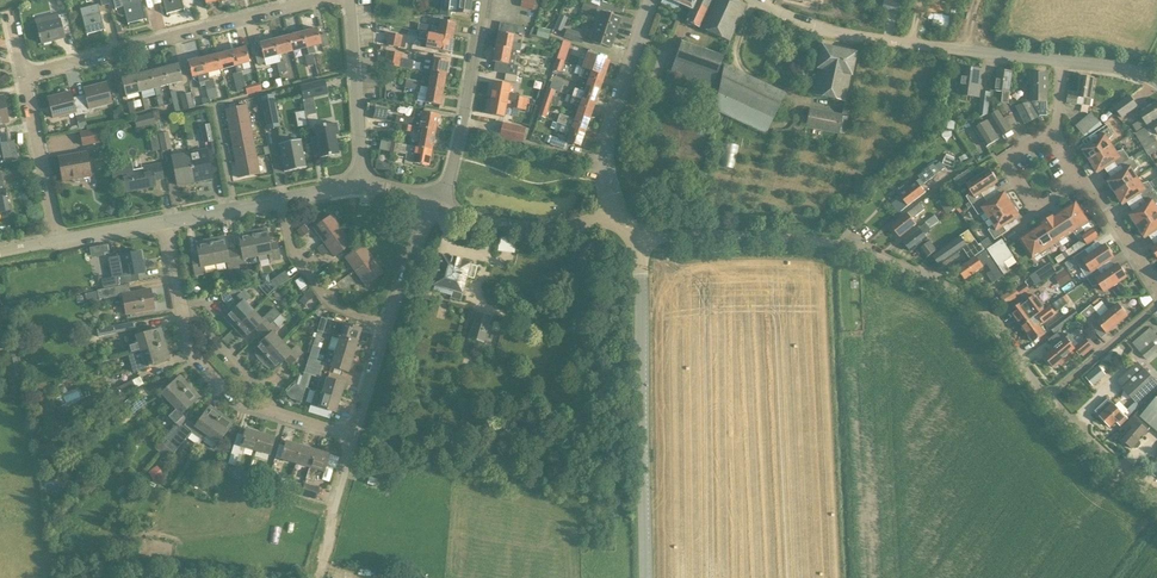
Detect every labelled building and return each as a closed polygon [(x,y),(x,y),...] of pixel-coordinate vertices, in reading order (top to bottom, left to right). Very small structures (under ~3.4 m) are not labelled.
[(115,8),(123,6),(128,23),(146,19),(141,0),(113,0),(115,8)] [(184,9),(182,0),(163,0),(166,13),(184,9)] [(439,15),(450,17),(451,12),(469,14),(471,0),(441,0),(439,15)] [(520,6),(536,10),(538,0),(536,0),(522,0),(520,6)] [(595,26),(602,29),(615,33),(620,19),(607,14),(609,10),(600,7),(598,6),(598,5),(584,0),(581,9),(595,15),(595,13),(599,15),(595,26)] [(690,9),(685,21),(699,28),(730,41),(746,4),(737,0),(671,0),(690,9)] [(625,5),(612,1),(611,4),(602,1),(600,7),(609,10),(622,14),(625,5)] [(87,34),(104,29),(98,4),(80,8),(87,34)] [(65,13),(58,15),(59,18),(37,24),(42,43),(54,40),(54,39),(64,36),(64,34),(70,33),(65,13)] [(562,32),(568,17),(560,14),(554,28),(562,32)] [(384,18),(375,16),(375,24),(382,25),(384,18)] [(437,35),(453,37),(455,22),(440,20),(439,27),(431,26),(431,29),(430,33),(437,35)] [(525,27),(500,22),(498,31),(495,47),(516,51),(520,51),(523,52),(525,44),(512,42),(513,34),(514,32),(524,34),(525,27)] [(615,33),(602,29),(595,26),(590,41),(610,48),(615,33)] [(306,47),(308,54),(312,53),(315,52),(313,45),(321,43),(322,48),(329,46),(326,33),(319,35),(317,28),(302,32),(306,47)] [(450,52),(453,37),(437,35),(430,33),(431,29),(424,28),(423,32),(422,32),(421,36),(427,37),(425,47),(435,49),(450,52)] [(548,38),(550,30),(538,28),(536,35),(548,38)] [(563,37),(581,43),(584,35),(566,28),(563,37)] [(302,32),(288,36),(292,51),(306,47),(302,32)] [(399,48),(401,35),(388,33),(385,45),(399,48)] [(278,54),(292,51),(288,36),(274,39),(278,54)] [(257,64),(265,62),(264,58),(278,54),(274,39),(260,43),(261,50),(254,52),(257,64)] [(712,89),(723,55),(681,40),(669,74),(712,89)] [(817,67),(817,68),(812,94),(845,102),(850,75),(850,74),(855,53),(823,46),(818,67),(817,67)] [(232,73),(234,82),(239,81),(239,83),(245,82),(242,71),(244,71),(242,64),(250,62),(246,47),(231,51),(235,66),(237,72),(232,73)] [(494,71),(505,73),(517,75),(533,79),(534,75),(520,73),(521,66),(514,64),(516,51),(495,47),(493,61),(495,62),(494,71)] [(597,56),(598,54),(588,50),(582,67),(604,75),(609,61),(597,56)] [(231,51),(217,54),(220,69),(235,66),(231,51)] [(399,67),(402,53),(387,51),(385,64),(399,67)] [(559,51),(557,59),(564,61),(567,54),(559,51)] [(312,53),(308,54),(304,55),(307,66),(315,64),(312,53)] [(207,73),(220,69),(217,54),(203,58),(207,73)] [(432,66),(431,72),(445,75),(448,61),(422,56),(421,64),(432,66)] [(208,79),(207,73),(203,58),(188,62),(192,77),(197,75),(199,82),(200,87),(205,85),(204,80),(208,79)] [(564,61),(557,59),(556,58),(552,69),(560,72),(564,61)] [(287,71),(284,60),(276,62),(279,73),(287,71)] [(178,64),(164,67),(168,84),(183,81),(178,64)] [(723,64),(714,110),(766,134),(785,93),(723,64)] [(588,79),(586,85),(599,89),(604,75),(582,67),(576,65),(574,72),(579,74),(579,76),(588,79)] [(168,84),(164,67),(150,71),(154,88),(168,84)] [(979,83),(981,69),(963,67),(959,94),(979,97),(980,83),(979,83)] [(995,90),(1003,91),(1002,102),(1009,103),(1010,92),(1012,71),(998,69),(995,90)] [(150,71),(136,75),(140,92),(154,88),(150,71)] [(445,75),(431,72),(428,87),(443,90),(445,75)] [(516,82),(517,75),(505,73),(504,80),(516,82)] [(1047,115),(1047,94),(1047,73),(1031,73),(1031,93),(1025,93),(1025,101),(1031,101),(1040,115),(1047,115)] [(140,92),(136,75),(121,78),(125,95),(140,92)] [(1090,106),(1091,99),(1095,78),(1081,76),(1078,96),(1069,95),(1067,102),(1090,106)] [(209,79),(208,79),(204,80),(205,85),(206,89),(210,88),(211,90),(216,88),(213,78),(209,79)] [(331,80),(307,85),(310,100),(334,94),(331,80)] [(239,83),(239,81),(234,82),(237,92),(246,89),(245,82),(239,83)] [(494,81),(491,97),(510,101),(513,102),(527,104),(528,98),(519,97),(520,94),(508,92),(510,84),(494,81)] [(549,88),(555,90),(561,92),(563,85),(551,81),(549,88)] [(85,94),(78,96),(83,114),(91,112),(90,108),(111,103),(106,82),(84,88),(85,94)] [(440,105),(443,90),(428,87),(421,86),(405,83),(405,84),(404,87),(404,88),(419,90),(419,92),(427,94),(425,102),(440,105)] [(574,89),(572,96),(594,104),(599,89),(586,85),(584,92),(574,89)] [(555,90),(549,88),(547,87),(542,101),(550,104),(552,96),(554,96),(555,90)] [(216,88),(211,90),(210,88),(206,89),(208,99),(218,96),(216,88)] [(173,103),(178,102),(175,90),(170,92),(173,103)] [(988,114),(988,110),(990,92),(982,91),(980,109),(978,118),(988,114)] [(75,112),(76,116),(83,114),(78,96),(72,98),(70,92),(48,97),(53,118),(75,112)] [(194,107),(191,92),(180,95),(183,110),(194,107)] [(161,94),(156,95),(159,107),(164,105),(161,94)] [(589,118),(594,104),(572,96),(566,94),(564,101),(579,106),(577,113),(589,118)] [(1130,95),(1114,107),(1123,119),(1139,107),(1130,95)] [(8,122),(3,96),(0,96),(0,124),(8,122)] [(150,109),(147,97),(141,98),(145,110),(150,109)] [(510,104),(510,101),(491,97),(488,114),(504,117),(506,103),(510,104)] [(280,100),(266,102),(271,130),(285,128),(280,100)] [(135,113),(132,101),(127,102),(130,114),(135,113)] [(550,104),(542,101),(537,116),(545,118),(550,104)] [(1039,117),(1031,101),(1027,102),(1022,102),(1017,102),(1018,105),(1015,105),(1025,124),(1039,117)] [(513,102),(512,107),(526,110),(527,104),(513,102)] [(1156,118),(1156,102),(1140,113),(1147,124),(1156,118)] [(159,107),(162,115),(175,111),(173,103),(159,107)] [(225,109),(229,127),(250,123),(247,105),(225,109)] [(377,107),(374,119),(388,122),(390,110),(377,107)] [(841,114),(848,116),(849,109),(842,107),(841,114)] [(844,134),(848,116),(841,114),(810,108),(806,126),(838,133),(844,134)] [(159,110),(153,111),(153,113),(152,113),(154,121),(162,119),(159,110)] [(396,123),(399,124),(412,126),(422,128),(435,130),(438,114),(415,110),(413,118),(397,115),(396,123)] [(155,125),(152,113),(134,117),(136,129),(155,125)] [(559,115),(557,122),(584,132),(589,118),(577,113),(574,120),(559,115)] [(992,118),(1002,133),(1010,128),(1001,113),(992,118)] [(1085,118),(1076,126),(1084,135),(1093,127),(1085,118)] [(78,123),(78,127),(79,129),(79,130),(86,128),(84,121),(82,122),(78,123)] [(584,132),(557,122),(552,121),(550,128),(560,131),(560,132),(569,135),(567,142),(579,146),(584,132)] [(983,124),(981,121),(973,126),(975,129),(975,128),(986,146),(999,138),(988,121),(983,124)] [(523,134),(526,127),(502,122),(499,138),(524,143),(526,136),(524,136),(524,134),(523,134)] [(210,123),(200,125),(200,126),(203,143),(213,141),(210,123)] [(229,127),(232,144),(253,140),(250,123),(229,127)] [(412,132),(412,126),(399,124),(398,129),(412,132)] [(1088,158),(1090,160),(1112,146),(1108,140),(1113,135),(1114,134),(1107,125),(1094,133),(1099,139),(1083,149),(1084,151),(1083,154),(1086,158),(1088,158)] [(5,127),(0,128),(0,162),(17,159),(14,141),(8,142),(6,133),(5,127)] [(340,127),(317,131),(322,161),(340,159),(338,140),(341,139),(340,127)] [(1148,156),(1156,151),(1156,140),(1154,135),(1149,137),(1146,131),(1147,129),(1146,127),(1135,133),(1148,156)] [(99,128),(80,131),(82,146),(101,143),(99,128)] [(164,128),(157,129),(157,130),(156,130),(159,141),(160,150),(162,149),(162,151),(172,149),(168,131),(165,132),(164,128)] [(422,128),(419,147),(432,149),(435,130),(422,128)] [(284,141),(287,170),(308,166),(305,139),(284,141)] [(235,160),(257,156),(253,140),(232,144),(235,160)] [(406,155),(404,164),(412,166),(413,163),(428,166),(432,149),(419,147),(416,146),(391,142),(390,148),(390,151),(406,155)] [(736,168),(740,144),(727,142),(723,166),(736,168)] [(1117,167),(1120,165),(1120,164),(1129,158),(1123,149),(1116,152),(1112,146),(1090,160),(1092,165),(1092,167),(1094,170),(1096,170),(1097,171),(1113,161),(1117,167)] [(212,179),(206,149),(189,152),(194,182),(212,179)] [(81,178),(91,177),(86,151),(57,156),(62,182),(71,180),(75,182),(79,181),(81,178)] [(177,185),(194,182),(189,152),(172,156),(177,185)] [(260,173),(257,156),(235,160),(239,177),(260,173)] [(1120,164),(1120,165),(1124,171),(1108,181),(1109,183),(1109,185),(1111,189),(1113,189),(1115,192),(1138,178),(1134,172),(1138,167),(1139,166),(1132,156),(1129,158),(1120,164)] [(942,164),(954,168),(957,161),(945,157),(942,164)] [(918,175),(921,178),(917,181),(917,182),(900,196),(907,205),(925,191),(921,186),(925,183),(939,172),(945,168),(940,161),(935,165),(934,163),(918,175)] [(391,164),(380,162),(379,170),(390,172),(391,164)] [(155,186),(154,180),(163,179),(160,164),(143,167),(144,169),(132,171),(131,163),(110,167),(112,179),(122,177),(125,191),(155,186)] [(966,196),(972,205),(987,195),(985,197),(981,191),(997,181),(990,169),(967,184),(971,191),(967,195),(966,196)] [(9,210),(4,189),(0,172),(0,212),(9,210)] [(1138,193),(1142,199),(1155,190),(1148,181),(1141,184),(1138,178),(1115,192),(1117,196),(1117,197),(1120,202),(1121,202),(1122,203),(1138,193)] [(1137,226),(1156,213),(1156,207),(1156,205),(1156,204),(1156,194),(1155,190),(1142,199),(1146,204),(1130,215),(1131,217),(1130,219),(1133,222),(1135,222),(1137,226)] [(985,212),(989,218),(1012,203),(1005,192),(989,203),(985,197),(987,195),(972,205),(978,215),(979,214),(985,212)] [(956,208),(948,197),(939,203),(947,214),(956,208)] [(924,209),(920,203),(891,225),(900,236),(916,224),(912,219),(924,209)] [(1003,225),(1019,214),(1012,203),(989,218),(993,224),(989,229),(988,229),(995,239),(1010,229),(1009,229),(1006,230),(1003,225)] [(1076,203),(1065,210),(1079,233),(1083,230),(1080,225),(1087,221),(1076,203)] [(1076,235),(1080,242),(1081,241),(1084,246),(1087,244),(1081,236),(1079,233),(1065,210),(1054,217),(1053,216),(1066,235),(1073,230),(1076,235)] [(1137,226),(1139,229),(1139,231),(1141,235),(1143,235),(1144,237),(1156,228),(1156,213),(1137,226)] [(313,228),(324,243),(342,230),(331,215),(313,228)] [(927,239),(927,238),(924,235),(932,230),(930,228),(939,221),(934,215),(925,222),(926,223),(919,228),(903,240),(911,251),(927,239)] [(1053,216),(1042,224),(1042,225),(1054,242),(1057,247),(1062,245),(1058,240),(1066,235),(1053,216)] [(1042,225),(1032,231),(1047,254),(1051,251),(1048,247),(1054,242),(1042,225)] [(266,228),(252,231),(257,256),(268,254),(270,262),(280,260),(277,241),(269,243),(266,228)] [(1087,245),(1100,237),(1094,228),(1081,236),(1087,244),(1087,245)] [(334,256),(352,243),(342,230),(324,243),(334,256)] [(252,231),(238,234),(241,248),(234,249),(238,268),(247,266),(246,258),(257,256),(252,231)] [(1032,231),(1021,239),(1033,256),(1040,252),(1043,256),(1047,254),(1032,231)] [(224,236),(210,239),(215,265),(226,262),(228,270),(238,268),(234,249),(227,251),(224,236)] [(958,252),(967,246),(959,236),(951,242),(950,242),(951,242),(933,255),(940,265),(958,252)] [(196,242),(199,256),(191,258),(194,276),(205,274),(204,267),(215,265),(210,239),(196,242)] [(987,249),(998,266),(1013,256),(1002,240),(987,249)] [(937,250),(930,241),(919,249),(926,258),(937,250)] [(1080,242),(1074,246),(1077,251),(1084,246),(1081,241),(1080,242)] [(316,249),(321,256),(327,251),(322,244),(316,249)] [(345,257),(355,272),(373,259),(363,244),(345,257)] [(89,255),(106,254),(106,245),(88,246),(89,255)] [(1080,267),(1087,265),(1091,271),(1097,267),(1113,256),(1112,254),(1112,252),(1110,248),(1108,248),(1106,245),(1090,255),(1086,250),(1089,248),(1088,247),(1073,257),(1080,267)] [(1077,251),(1074,246),(1065,251),(1069,256),(1077,251)] [(976,257),(959,269),(965,278),(983,266),(986,264),(991,271),(986,274),(992,283),(1004,275),(998,266),(987,249),(977,256),(976,256),(976,257)] [(145,272),(141,251),(120,255),(120,256),(109,259),(113,278),(102,280),(104,288),(139,281),(137,274),(145,272)] [(462,294),(463,292),(467,277),(474,280),(478,266),(471,264),(471,263),(469,262),(469,263),(461,260),(451,257),(443,255),(441,254),(440,256),(441,256),(433,283),(432,286),(434,286),(433,290),(451,296),(450,298),(460,301),(462,294)] [(1062,254),(1055,258),(1058,263),(1065,258),(1062,254)] [(383,273),(373,259),(355,272),(366,286),(383,273)] [(1065,263),(1069,269),(1073,266),(1069,260),(1065,263)] [(1051,276),(1056,273),(1052,267),(1051,266),(1050,263),(1030,277),(1036,286),(1051,276)] [(1093,286),(1099,284),(1104,291),(1126,276),(1119,264),(1103,275),(1097,267),(1091,271),(1092,273),(1086,277),(1093,287),(1093,286)] [(1064,270),(1055,277),(1062,287),(1071,281),(1064,270)] [(275,288),(290,278),(285,271),(270,281),(275,288)] [(99,299),(123,295),(126,314),(154,309),(150,289),(130,293),(129,284),(97,290),(97,291),(86,293),(86,295),(87,300),(99,298),(99,299)] [(1020,296),(1015,287),(1001,297),(1006,305),(1020,296)] [(253,310),(245,302),(251,297),(245,290),(242,292),(239,289),(220,293),(222,300),(228,306),(230,312),(225,318),(234,328),(253,310)] [(310,300),(310,301),(314,296),(309,291),(299,303),(304,307),(310,300)] [(520,302),(511,300),(511,298),(500,295),(498,303),(509,306),(508,309),(518,311),(520,302)] [(1023,303),(1022,302),(1011,311),(1022,326),(1045,309),(1035,295),(1023,303)] [(1068,304),(1067,303),(1069,301),(1065,295),(1063,297),(1053,304),(1058,311),(1068,304)] [(1142,304),(1152,300),(1150,295),(1140,298),(1142,304)] [(1121,307),(1118,304),(1102,318),(1091,305),(1080,313),(1101,338),(1128,316),(1127,315),(1125,313),(1125,311),(1123,307),(1121,307)] [(1050,306),(1050,305),(1045,309),(1022,326),(1034,342),(1046,333),(1038,323),(1042,321),(1043,323),(1057,314),(1050,306)] [(255,328),(260,334),(273,321),(280,314),(273,307),(261,319),(253,310),(234,328),(244,338),(255,328)] [(1057,332),(1067,324),(1079,315),(1074,308),(1049,327),(1054,334),(1057,332)] [(468,338),(484,343),(492,316),(476,311),(468,338)] [(321,317),(317,331),(323,333),(327,318),(321,317)] [(273,321),(260,334),(265,339),(254,349),(256,351),(254,353),(258,360),(261,362),(263,359),(282,342),(275,333),(280,328),(273,321)] [(134,322),(97,329),(97,332),(98,337),(115,333),(136,329),(134,322)] [(344,323),(339,338),(357,343),(361,329),(344,323)] [(1150,327),(1132,343),(1146,359),(1147,360),(1156,351),(1156,335),(1150,327)] [(130,352),(130,354),(165,343),(160,328),(136,336),(138,341),(127,344),(130,352)] [(318,347),(323,333),(317,331),(315,338),(312,345),(318,347)] [(1080,355),(1091,345),(1086,339),(1075,348),(1066,337),(1059,344),(1044,356),(1054,367),(1062,360),(1064,362),(1077,352),(1080,355)] [(339,338),(335,352),(352,358),(357,343),(339,338)] [(263,359),(261,362),(263,365),(269,369),(271,368),(273,370),(284,360),(289,366),(303,353),(296,345),(290,350),(282,342),(263,359)] [(146,368),(146,365),(169,358),(165,343),(130,354),(128,355),(133,372),(146,368)] [(312,345),(306,365),(321,370),(323,363),(314,360),(318,347),(312,345)] [(335,352),(330,366),(348,372),(349,369),(352,370),(354,364),(353,364),(354,360),(352,360),(352,358),(335,352)] [(17,357),(6,359),(9,374),(20,372),(17,357)] [(1127,409),(1123,413),(1115,405),(1114,403),(1108,398),(1095,411),(1100,416),(1110,427),(1115,422),(1120,426),(1128,419),(1127,418),(1140,406),(1156,391),(1156,381),(1144,368),(1141,364),(1138,361),(1117,381),(1123,387),(1122,388),(1135,402),(1127,409)] [(306,365),(303,376),(300,385),(306,387),(309,374),(318,377),(321,370),(306,365)] [(1093,386),(1106,374),(1099,366),(1085,377),(1093,386)] [(297,374),(295,384),(300,385),(303,376),(297,374)] [(132,380),(116,388),(120,395),(135,387),(143,383),(140,376),(132,380)] [(171,404),(189,386),(180,376),(161,393),(171,404)] [(327,378),(322,392),(340,397),(344,383),(327,378)] [(306,387),(300,385),(295,384),(285,393),(290,398),(301,402),(306,387)] [(168,417),(175,423),(183,415),(181,414),(199,397),(189,386),(171,404),(176,409),(168,417)] [(314,396),(320,398),(318,407),(335,412),(340,397),(322,392),(315,390),(314,396)] [(1142,414),(1138,411),(1133,417),(1127,423),(1131,426),(1121,438),(1132,448),(1148,430),(1151,426),(1156,432),(1156,396),(1142,414)] [(133,413),(146,403),(142,397),(124,410),(129,416),(133,412),(133,413)] [(203,440),(221,414),(209,406),(195,426),(191,432),(203,440)] [(498,423),(489,409),(475,418),(484,432),(498,423)] [(233,422),(221,414),(203,440),(214,448),(233,422)] [(441,418),(438,428),(456,433),(459,424),(441,418)] [(160,442),(166,447),(182,427),(175,423),(160,442)] [(174,453),(191,433),(183,426),(182,427),(166,447),(174,453)] [(235,442),(229,462),(228,463),(235,465),(239,454),(242,455),(245,447),(255,450),(260,433),(246,428),(241,444),(235,442)] [(269,455),(275,437),(260,433),(255,450),(269,455)] [(300,445),(286,441),(281,459),(295,463),(300,445)] [(295,463),(309,467),(314,449),(300,445),(295,463)] [(313,481),(317,469),(324,472),(329,454),(314,449),(309,467),(306,479),(313,481)] [(229,462),(221,460),(216,476),(215,476),(212,484),(220,486),(223,478),(228,463),(229,462)] [(261,476),(248,472),(246,477),(259,481),(266,484),(269,475),(270,469),(263,467),(261,476)] [(273,486),(287,490),(289,484),(275,480),(276,477),(269,475),(266,484),(273,486)] [(369,476),(367,484),(375,486),(377,479),(369,476)] [(304,483),(303,489),(301,494),(316,499),(319,487),(304,483)] [(303,489),(289,484),(287,490),(301,494),(303,489)] [(175,562),(176,540),(144,538),(143,561),(175,562)] [(82,552),(88,557),(97,546),(91,541),(82,552)]
